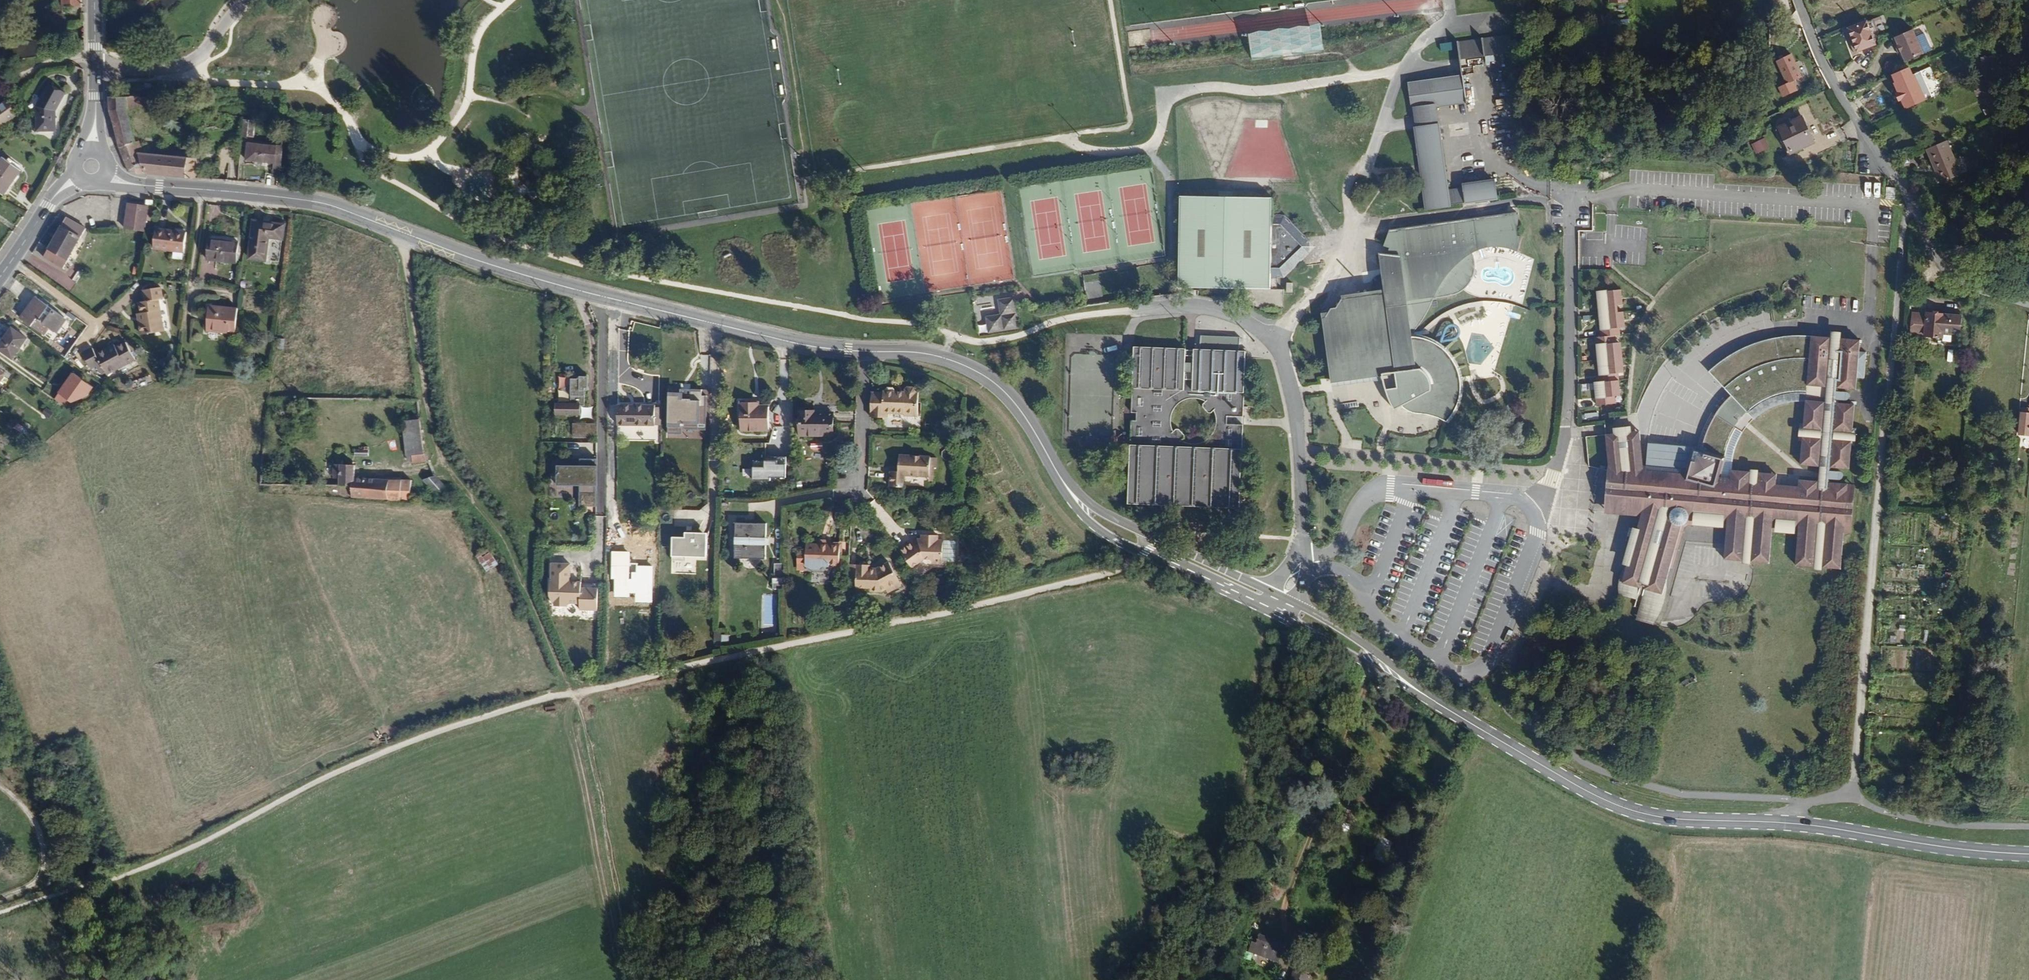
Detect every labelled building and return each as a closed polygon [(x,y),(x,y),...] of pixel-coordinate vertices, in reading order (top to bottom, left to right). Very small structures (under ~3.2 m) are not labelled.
[(1877,44),(1867,20),(1850,27),(1859,51),(1877,44)] [(1859,51),(1850,27),(1845,29),(1855,53),(1859,51)] [(1300,51),(1323,51),(1323,28),(1301,28),(1301,41),(1300,41),(1300,51)] [(1927,54),(1916,29),(1896,37),(1900,45),(1902,45),(1904,51),(1905,51),(1909,61),(1927,54)] [(1489,57),(1486,38),(1461,42),(1464,60),(1489,57)] [(1440,43),(1441,50),(1453,49),(1453,42),(1440,43)] [(1790,54),(1785,57),(1798,78),(1804,75),(1790,54)] [(1991,71),(1990,56),(1982,57),(1984,74),(1991,71)] [(1787,84),(1796,80),(1786,58),(1777,62),(1787,84)] [(1926,100),(1915,73),(1913,74),(1910,67),(1893,74),(1896,82),(1894,82),(1900,94),(1906,109),(1926,100)] [(1470,102),(1466,76),(1412,85),(1416,110),(1437,107),(1470,102)] [(62,96),(46,87),(34,107),(35,132),(53,132),(53,111),(62,96)] [(1906,109),(1900,94),(1896,96),(1903,110),(1906,109)] [(127,110),(127,106),(148,106),(146,98),(140,98),(133,98),(109,97),(110,112),(117,137),(133,132),(127,110)] [(15,115),(6,101),(0,105),(0,126),(15,115)] [(1439,126),(1437,107),(1416,110),(1419,129),(1439,126)] [(1992,112),(1989,107),(1984,109),(1986,115),(1992,112)] [(253,136),(255,119),(243,117),(241,139),(246,139),(246,135),(253,136)] [(1815,141),(1804,117),(1783,127),(1794,151),(1815,141)] [(1257,119),(1256,126),(1268,128),(1269,121),(1257,119)] [(1448,191),(1439,126),(1419,129),(1431,206),(1501,197),(1499,181),(1469,185),(1469,188),(1448,191)] [(1794,151),(1783,127),(1780,128),(1791,152),(1794,151)] [(136,141),(133,132),(117,137),(119,146),(136,141)] [(1757,154),(1770,148),(1766,137),(1753,143),(1757,154)] [(145,154),(140,140),(136,141),(139,154),(145,154)] [(1961,174),(1948,140),(1927,149),(1934,164),(1936,164),(1943,181),(1961,174)] [(146,175),(138,154),(139,154),(136,141),(119,146),(129,171),(138,174),(146,175)] [(280,175),(283,146),(247,142),(245,159),(273,162),(272,174),(280,175)] [(197,179),(198,160),(145,154),(139,154),(138,154),(146,175),(197,179)] [(0,160),(0,196),(1,197),(20,172),(2,158),(0,160)] [(1894,199),(1895,186),(1886,186),(1885,198),(1894,199)] [(1246,288),(1246,295),(1246,301),(1260,308),(1286,308),(1287,295),(1286,288),(1280,288),(1280,278),(1287,278),(1310,255),(1302,246),(1310,238),(1287,215),(1274,215),(1274,197),(1182,196),(1181,287),(1246,288)] [(144,232),(148,206),(127,203),(123,229),(144,232)] [(1465,401),(1467,391),(1467,381),(1465,372),(1463,366),(1463,364),(1454,352),(1450,348),(1443,343),(1435,339),(1425,336),(1417,335),(1417,332),(1424,324),(1432,311),(1438,300),(1439,295),(1456,293),(1465,290),(1471,286),(1477,278),(1480,268),(1480,261),(1479,256),(1477,252),(1482,250),(1488,248),(1494,246),(1504,245),(1510,245),(1524,248),(1533,252),(1537,235),(1532,235),(1530,224),(1533,224),(1533,207),(1393,228),(1387,244),(1394,246),(1392,252),(1383,251),(1388,288),(1345,295),(1345,299),(1341,308),(1334,309),(1333,312),(1325,313),(1336,383),(1388,376),(1389,383),(1391,390),(1396,403),(1400,410),(1407,406),(1412,409),(1417,412),(1421,413),(1433,414),(1440,415),(1453,421),(1461,410),(1465,401)] [(62,270),(85,229),(65,218),(42,258),(62,270)] [(282,240),(283,226),(263,223),(263,226),(253,225),(248,259),(264,261),(267,238),(282,240)] [(184,253),(186,233),(155,230),(152,249),(184,253)] [(1318,247),(1310,238),(1302,246),(1310,255),(1318,247)] [(236,264),(239,243),(208,240),(206,261),(236,264)] [(214,277),(216,262),(203,261),(202,275),(214,277)] [(163,333),(159,300),(162,300),(160,288),(142,290),(144,302),(138,303),(139,314),(141,322),(137,322),(139,336),(163,333)] [(1624,305),(1623,296),(1625,296),(1625,288),(1603,290),(1604,298),(1601,298),(1602,313),(1606,313),(1607,320),(1603,321),(1605,336),(1599,337),(1599,351),(1603,352),(1605,366),(1601,366),(1602,382),(1601,382),(1601,389),(1598,390),(1599,405),(1619,403),(1618,396),(1621,395),(1620,388),(1623,387),(1621,373),(1624,372),(1624,365),(1627,364),(1625,348),(1622,349),(1621,341),(1619,341),(1618,335),(1623,334),(1623,328),(1626,327),(1625,320),(1627,319),(1626,310),(1622,311),(1621,305),(1624,305)] [(21,321),(37,299),(34,296),(18,319),(21,321)] [(1021,328),(1016,298),(1001,300),(1003,314),(989,317),(991,332),(1021,328)] [(54,332),(64,318),(37,299),(21,321),(48,341),(54,332)] [(235,334),(236,309),(207,307),(205,332),(235,334)] [(1964,333),(1966,314),(1953,313),(1952,315),(1948,314),(1948,313),(1930,312),(1930,314),(1928,334),(1945,336),(1946,331),(1964,333)] [(1928,334),(1930,314),(1919,313),(1917,333),(1928,334)] [(68,321),(64,318),(54,332),(58,335),(68,321)] [(70,319),(68,321),(58,335),(65,339),(57,351),(67,358),(88,327),(79,320),(76,323),(70,319)] [(26,340),(10,328),(0,342),(0,352),(11,360),(26,340)] [(1802,528),(1801,534),(1799,565),(1845,567),(1848,532),(1852,483),(1832,482),(1833,479),(1833,470),(1833,467),(1852,469),(1854,444),(1859,445),(1860,427),(1856,427),(1858,402),(1839,402),(1839,399),(1840,390),(1840,387),(1860,388),(1860,377),(1868,377),(1870,351),(1863,350),(1864,339),(1842,337),(1842,335),(1841,333),(1839,332),(1837,332),(1835,336),(1813,334),(1801,334),(1788,335),(1774,338),(1764,341),(1752,345),(1736,353),(1730,357),(1719,365),(1713,371),(1751,412),(1746,416),(1741,422),(1739,427),(1718,414),(1710,429),(1705,450),(1696,447),(1690,472),(1648,469),(1644,469),(1639,430),(1629,431),(1629,435),(1623,436),(1622,432),(1609,433),(1612,470),(1626,474),(1629,485),(1632,494),(1638,503),(1646,510),(1644,516),(1625,583),(1644,587),(1645,582),(1648,583),(1647,589),(1666,593),(1670,576),(1673,568),(1685,524),(1689,524),(1691,516),(1731,519),(1730,528),(1727,559),(1773,562),(1776,532),(1776,526),(1802,528)] [(1201,349),(1194,349),(1193,380),(1185,380),(1185,349),(1136,347),(1134,412),(1139,412),(1139,420),(1133,420),(1130,504),(1243,508),(1245,424),(1230,424),(1230,416),(1246,417),(1248,351),(1241,351),(1241,336),(1201,335),(1201,349)] [(106,375),(134,360),(125,343),(115,348),(108,352),(106,349),(95,355),(91,348),(81,354),(89,370),(94,367),(97,371),(102,368),(105,374),(106,375)] [(72,372),(58,392),(80,408),(94,387),(72,372)] [(585,407),(586,377),(572,377),(571,405),(556,404),(555,416),(581,416),(581,407),(585,407)] [(918,418),(919,394),(917,394),(917,392),(915,389),(907,389),(905,391),(905,394),(896,393),(893,389),(888,389),(884,393),(884,394),(871,394),(870,419),(883,420),(883,414),(888,414),(903,415),(903,418),(918,418)] [(1853,394),(1852,391),(1850,391),(1840,390),(1839,399),(1848,399),(1850,399),(1852,398),(1853,397),(1853,394)] [(680,395),(669,395),(668,434),(678,434),(678,430),(704,430),(705,399),(702,399),(702,393),(690,393),(689,398),(680,398),(680,395)] [(70,403),(64,398),(60,403),(66,408),(70,403)] [(769,432),(769,407),(758,407),(750,408),(750,402),(739,402),(740,432),(769,432)] [(655,409),(655,406),(616,405),(616,427),(634,427),(654,427),(655,427),(655,409)] [(2023,406),(2022,411),(2021,410),(2019,432),(2028,433),(2028,406),(2023,406)] [(48,419),(52,414),(45,408),(41,414),(48,419)] [(834,437),(833,414),(814,414),(814,412),(799,411),(799,437),(834,437)] [(424,442),(419,424),(418,418),(403,419),(403,452),(413,452),(413,460),(431,460),(424,442)] [(10,429),(23,432),(25,425),(12,422),(10,429)] [(585,437),(585,425),(574,425),(573,437),(585,437)] [(597,437),(598,425),(585,425),(585,437),(597,437)] [(654,439),(654,427),(634,427),(634,439),(654,439)] [(1648,469),(1643,430),(1639,430),(1644,469),(1648,469)] [(368,458),(368,447),(363,447),(363,450),(353,450),(353,459),(368,458)] [(937,470),(938,459),(930,459),(930,458),(899,456),(898,473),(889,472),(889,489),(903,489),(904,477),(929,478),(929,470),(934,470),(937,470)] [(765,462),(754,462),(753,480),(771,480),(771,477),(786,477),(787,457),(765,457),(765,462)] [(596,504),(597,463),(580,463),(557,462),(557,483),(580,483),(579,503),(596,504)] [(354,480),(354,465),(332,465),(332,480),(339,480),(338,487),(351,487),(351,499),(386,501),(387,501),(388,480),(354,480)] [(1632,494),(1629,485),(1626,474),(1612,470),(1603,468),(1601,511),(1644,516),(1646,510),(1638,503),(1632,494)] [(1843,479),(1847,476),(1847,475),(1846,472),(1844,471),(1833,470),(1833,479),(1843,479)] [(446,488),(435,477),(422,481),(435,497),(446,488)] [(399,504),(400,480),(388,480),(387,501),(386,501),(385,503),(399,504)] [(410,504),(411,480),(400,480),(399,504),(410,504)] [(1855,533),(1859,484),(1852,483),(1848,532),(1855,533)] [(1730,528),(1731,519),(1691,516),(1689,524),(1730,528)] [(765,561),(766,525),(736,523),(734,560),(765,561)] [(1676,568),(1689,524),(1685,524),(1673,568),(1676,568)] [(1801,534),(1802,528),(1776,526),(1776,532),(1801,534)] [(697,535),(686,534),(686,540),(672,539),(672,563),(686,563),(686,558),(707,559),(707,539),(697,539),(697,535)] [(942,564),(943,544),(938,544),(938,541),(938,536),(921,536),(921,541),(918,541),(918,544),(914,546),(912,542),(899,551),(913,571),(923,563),(932,563),(934,566),(941,566),(942,564)] [(956,564),(956,542),(938,541),(938,544),(943,544),(942,564),(956,564)] [(839,568),(840,546),(805,545),(805,553),(805,566),(814,566),(814,571),(819,574),(829,574),(832,567),(839,568)] [(498,565),(488,550),(476,558),(486,572),(498,565)] [(627,553),(612,553),(612,579),(616,579),(616,596),(630,596),(630,593),(635,593),(635,601),(650,601),(650,567),(636,566),(636,563),(627,563),(627,553)] [(805,566),(805,553),(798,553),(797,572),(805,572),(804,570),(808,570),(814,574),(814,571),(814,566),(805,566)] [(599,608),(599,586),(582,586),(582,580),(570,580),(570,562),(552,562),(552,579),(550,580),(550,594),(553,601),(556,601),(555,602),(558,604),(566,604),(568,602),(568,601),(581,601),(581,608),(599,608)] [(902,587),(889,564),(877,570),(870,570),(870,566),(849,565),(848,589),(869,589),(869,593),(881,594),(885,591),(887,595),(902,587)] [(783,591),(784,565),(774,565),(774,579),(772,579),(772,591),(783,591)] [(1666,608),(1670,595),(1670,576),(1666,593),(1647,589),(1639,619),(1658,624),(1666,608)] [(1641,603),(1645,587),(1644,587),(1625,583),(1622,598),(1641,603)] [(1282,959),(1288,941),(1259,931),(1257,939),(1252,937),(1248,947),(1282,959)] [(1309,973),(1302,970),(1294,967),(1292,973),(1299,976),(1307,979),(1309,973)]
